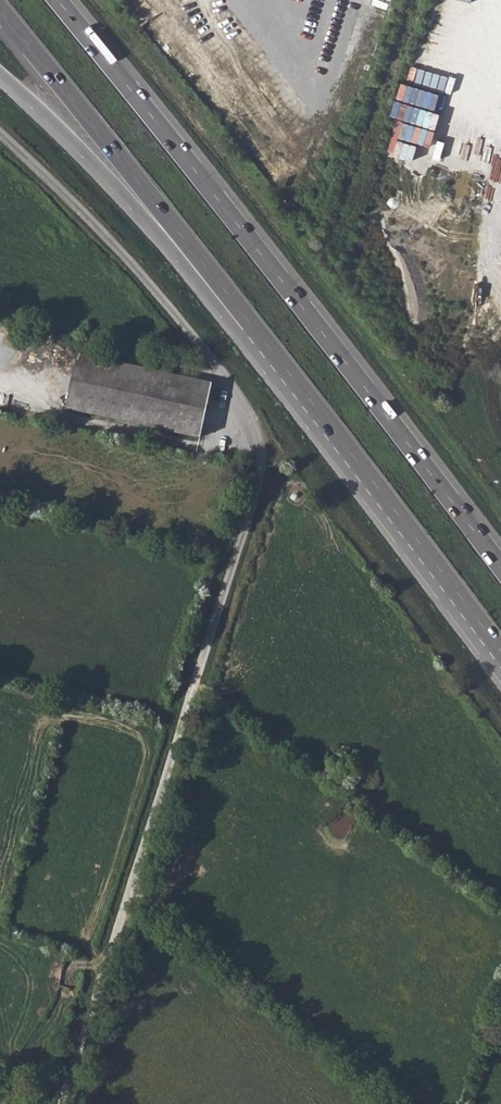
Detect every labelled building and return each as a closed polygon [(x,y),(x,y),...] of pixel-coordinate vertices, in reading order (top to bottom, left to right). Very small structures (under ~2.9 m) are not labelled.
[(212,383),(81,355),(69,408),(200,435),(212,383)]
